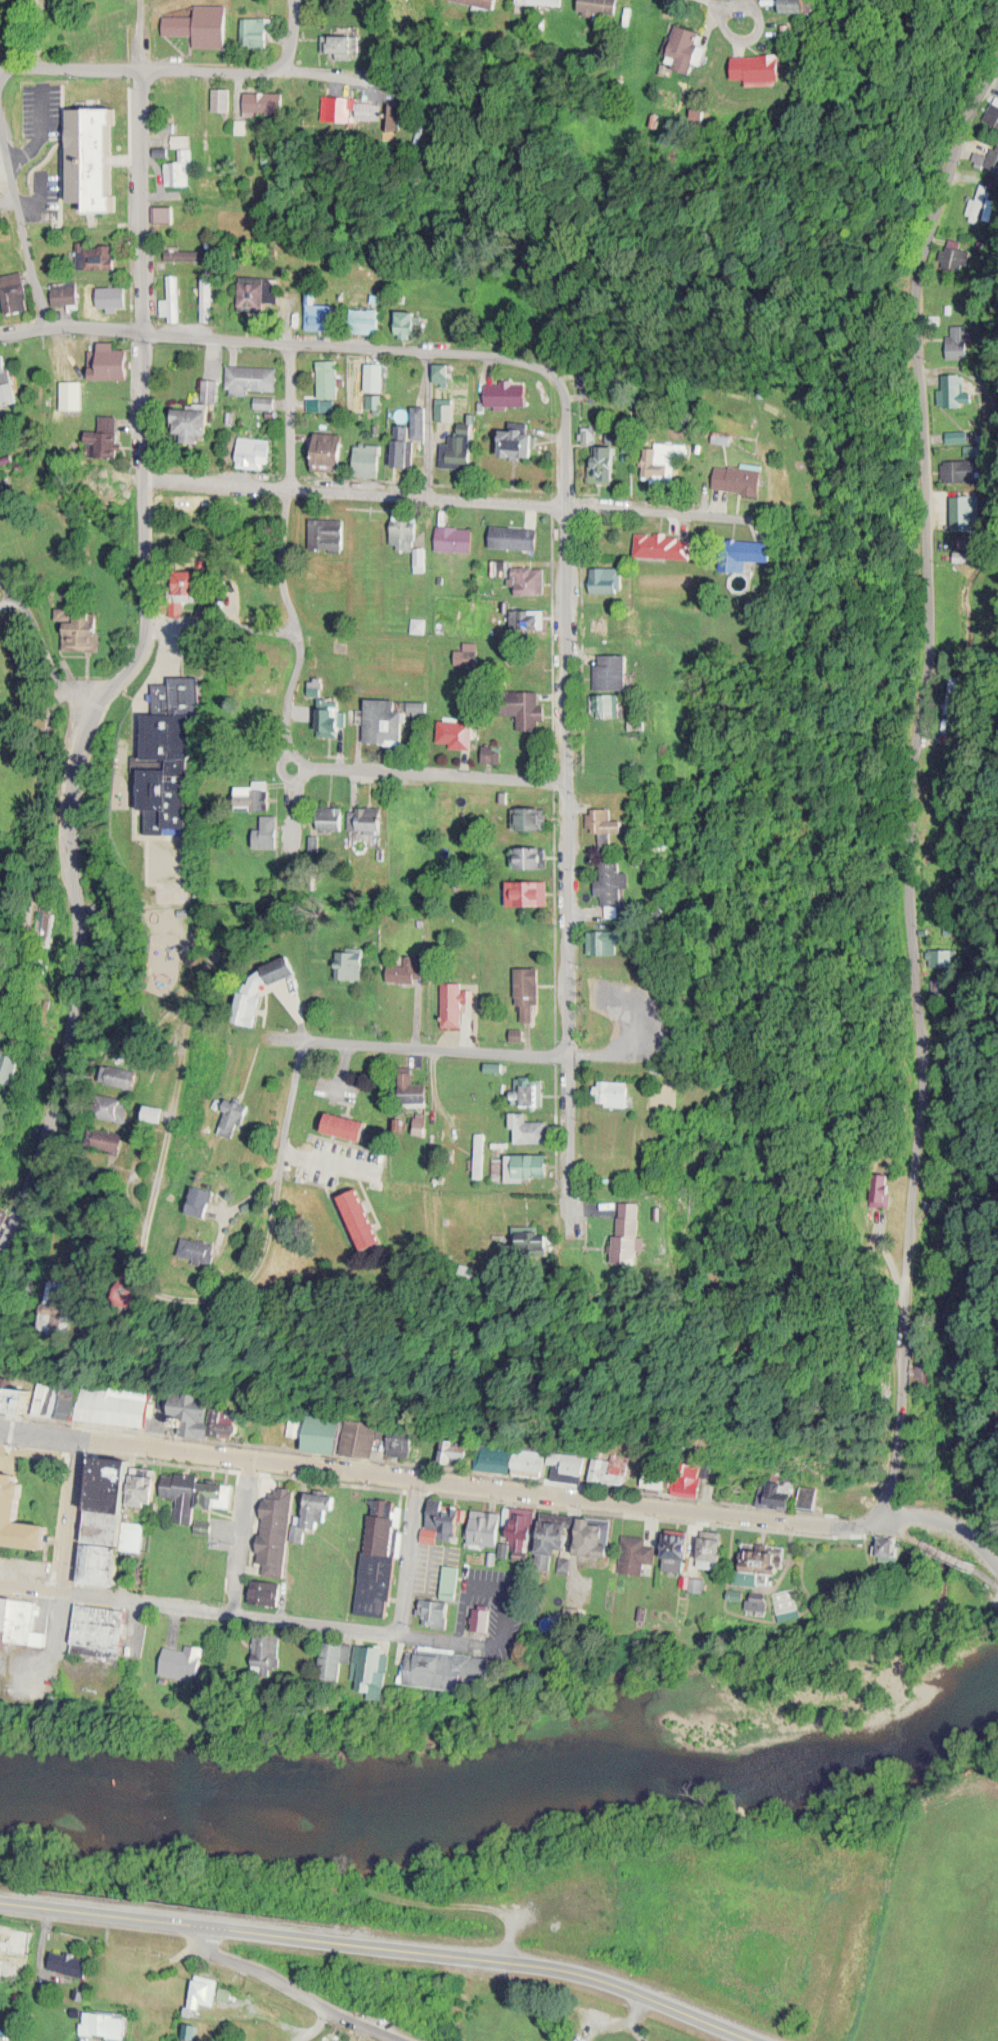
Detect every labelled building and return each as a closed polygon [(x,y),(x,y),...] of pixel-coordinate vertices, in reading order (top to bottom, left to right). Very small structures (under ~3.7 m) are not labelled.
[(620,0),(583,0),(581,8),(618,15),(620,0)] [(230,3),(195,3),(195,10),(166,10),(166,33),(199,33),(199,45),(230,45),(230,3)] [(271,15),(241,15),(241,45),(271,45),(271,15)] [(682,73),(686,61),(695,64),(701,46),(691,42),(695,31),(670,22),(660,52),(670,56),(666,67),(682,73)] [(325,34),(325,55),(363,55),(363,34),(325,34)] [(767,79),(767,53),(723,53),(723,78),(767,79)] [(232,86),(215,86),(215,109),(232,109),(232,86)] [(284,90),(246,90),(246,109),(284,109),(284,90)] [(997,126),(997,95),(994,93),(983,120),(997,126)] [(383,97),(332,97),(332,118),(383,118),(383,97)] [(97,104),(130,103),(130,123),(124,123),(124,149),(129,158),(126,167),(126,191),(132,191),(132,210),(98,210),(97,104)] [(168,159),(168,183),(194,183),(194,133),(174,133),(174,146),(180,146),(180,159),(168,159)] [(274,144),(263,144),(263,162),(274,162),(274,144)] [(981,173),(969,170),(966,180),(977,183),(968,219),(980,222),(989,184),(979,182),(981,173)] [(156,220),(178,220),(178,204),(156,204),(156,220)] [(936,258),(954,273),(971,253),(953,238),(936,258)] [(81,242),(80,264),(119,264),(119,242),(81,242)] [(215,258),(215,248),(168,248),(168,258),(215,258)] [(8,311),(32,308),(26,270),(2,273),(8,311)] [(163,297),(163,314),(180,314),(180,273),(170,273),(170,297),(163,297)] [(215,273),(205,273),(205,289),(199,289),(199,317),(215,317),(215,273)] [(280,308),(281,277),(243,276),(241,307),(280,308)] [(54,280),(54,302),(81,302),(81,280),(54,280)] [(130,299),(130,285),(86,285),(86,299),(130,299)] [(336,304),(309,304),(309,325),(336,325),(336,304)] [(355,332),(383,332),(383,306),(355,306),(355,332)] [(421,310),(400,310),(400,336),(421,336),(421,310)] [(944,357),(968,357),(968,323),(949,323),(949,333),(944,333),(944,357)] [(118,341),(101,341),(101,348),(90,348),(90,367),(131,367),(131,347),(118,347),(118,341)] [(4,404),(21,400),(9,351),(0,353),(0,386),(4,404)] [(339,358),(320,358),(320,397),(310,398),(310,409),(336,409),(336,396),(340,396),(339,358)] [(369,390),(386,390),(386,361),(369,361),(369,390)] [(437,380),(454,380),(454,361),(437,361),(437,380)] [(279,365),(229,364),(228,394),(251,394),(251,388),(278,389),(279,365)] [(971,390),(962,390),(962,373),(938,373),(939,404),(971,404),(971,390)] [(218,401),(218,378),(205,378),(205,401),(218,401)] [(64,408),(84,408),(84,380),(64,380),(64,408)] [(530,406),(530,380),(489,381),(489,407),(530,406)] [(383,410),(383,392),(369,392),(369,410),(383,410)] [(260,406),(274,406),(274,396),(260,396),(260,406)] [(454,419),(454,402),(439,402),(439,419),(454,419)] [(429,405),(413,405),(413,423),(396,423),(397,465),(414,465),(414,437),(429,437),(429,405)] [(217,407),(183,407),(183,440),(210,440),(210,434),(217,434),(217,407)] [(118,415),(102,415),(102,450),(118,450),(118,415)] [(445,442),(445,465),(474,466),(475,422),(459,421),(459,433),(452,433),(452,442),(445,442)] [(508,457),(537,457),(537,424),(508,424),(508,457)] [(318,432),(319,468),(348,468),(348,431),(318,432)] [(272,436),(240,436),(240,466),(272,467),(272,436)] [(679,442),(649,441),(649,447),(638,446),(637,479),(668,480),(669,462),(678,462),(679,442)] [(383,475),(383,443),(358,443),(358,475),(383,475)] [(611,447),(594,447),(594,476),(611,476),(611,447)] [(973,480),(972,458),(941,459),(942,480),(973,480)] [(745,465),(705,460),(701,489),(742,495),(745,465)] [(391,512),(418,513),(416,554),(398,553),(399,541),(390,540),(391,512)] [(347,517),(312,517),(312,553),(347,553),(347,517)] [(435,523),(472,524),(471,552),(434,551),(435,523)] [(488,525),(536,527),(535,548),(487,546),(488,525)] [(684,558),(684,533),(630,533),(630,558),(684,558)] [(740,561),(740,539),(712,539),(712,561),(740,561)] [(204,559),(197,559),(197,568),(180,568),(180,598),(204,598),(204,559)] [(512,567),(541,566),(541,593),(515,594),(515,584),(507,584),(507,578),(512,578),(512,567)] [(619,566),(586,566),(586,592),(619,592),(619,566)] [(103,650),(104,611),(59,609),(59,618),(69,618),(68,649),(103,650)] [(510,610),(544,609),(545,630),(511,631),(510,610)] [(622,689),(622,652),(591,652),(591,689),(622,689)] [(149,832),(149,767),(162,767),(162,755),(148,755),(148,711),(153,711),(153,682),(173,682),(173,675),(197,675),(198,714),(188,714),(189,832),(149,832)] [(521,728),(539,727),(538,689),(506,690),(507,712),(520,712),(521,728)] [(367,698),(405,702),(402,746),(364,743),(367,698)] [(321,734),(347,734),(347,702),(321,702),(321,734)] [(437,726),(471,729),(469,756),(448,755),(448,748),(435,747),(437,726)] [(486,742),(486,759),(499,759),(499,742),(486,742)] [(272,778),(257,778),(257,785),(241,785),(241,808),(272,808),(272,778)] [(321,828),(348,828),(348,805),(321,805),(321,828)] [(388,829),(388,805),(353,805),(353,829),(388,829)] [(543,805),(509,805),(509,828),(543,828),(543,805)] [(618,831),(618,817),(607,817),(607,807),(588,807),(588,831),(618,831)] [(282,844),(282,814),(267,814),(267,826),(260,826),(260,844),(282,844)] [(508,844),(508,868),(545,868),(545,844),(508,844)] [(617,886),(624,886),(624,870),(616,870),(616,858),(594,858),(594,893),(598,893),(598,904),(618,903),(617,886)] [(504,905),(545,905),(545,879),(504,879),(504,905)] [(584,953),(616,953),(616,928),(584,928),(584,953)] [(339,976),(367,976),(367,948),(339,948),(339,976)] [(259,1024),(266,995),(265,992),(268,979),(276,980),(300,972),(293,952),(267,961),(265,970),(253,974),(251,985),(252,990),(245,988),(237,1019),(259,1024)] [(391,980),(424,980),(424,953),(408,953),(408,962),(391,962),(391,980)] [(521,964),(520,1017),(539,1018),(539,964),(521,964)] [(441,988),(461,989),(461,1000),(467,1001),(467,997),(475,997),(474,1013),(464,1012),(463,1037),(440,1036),(441,988)] [(28,1056),(7,1049),(0,1074),(0,1077),(19,1083),(28,1056)] [(429,1105),(429,1081),(416,1081),(416,1070),(402,1070),(402,1105),(429,1105)] [(133,1085),(133,1076),(117,1075),(117,1084),(133,1085)] [(621,1080),(589,1080),(589,1105),(621,1105),(621,1080)] [(542,1081),(523,1081),(523,1087),(515,1087),(515,1105),(542,1105),(542,1081)] [(125,1120),(129,1097),(103,1092),(99,1116),(125,1120)] [(252,1102),(232,1098),(226,1132),(246,1136),(252,1102)] [(8,1108),(0,1105),(0,1128),(8,1108)] [(165,1119),(165,1106),(148,1105),(148,1118),(165,1119)] [(515,1109),(515,1140),(551,1140),(551,1118),(531,1118),(531,1109),(515,1109)] [(333,1121),(328,1140),(365,1148),(369,1129),(333,1121)] [(124,1131),(98,1126),(95,1145),(121,1150),(124,1131)] [(479,1176),(487,1176),(487,1131),(479,1131),(479,1176)] [(513,1177),(556,1177),(556,1152),(513,1152),(513,1177)] [(884,1171),(866,1171),(865,1206),(883,1206),(884,1171)] [(201,1210),(221,1212),(225,1185),(204,1183),(201,1210)] [(364,1185),(345,1194),(371,1249),(389,1240),(364,1185)] [(235,1256),(238,1237),(206,1233),(203,1252),(235,1256)] [(59,1325),(83,1324),(82,1276),(58,1276),(59,1325)] [(40,1410),(42,1382),(61,1383),(60,1411),(40,1410)] [(64,1382),(62,1414),(79,1415),(81,1383),(64,1382)] [(39,1408),(41,1388),(0,1383),(0,1404),(39,1408)] [(83,1389),(80,1418),(145,1424),(148,1395),(83,1389)] [(178,1394),(176,1413),(191,1414),(190,1431),(209,1433),(210,1417),(218,1418),(220,1398),(210,1398),(210,1392),(188,1390),(187,1394),(178,1394)] [(306,1445),(310,1412),(343,1416),(340,1449),(306,1445)] [(384,1425),(408,1427),(405,1456),(381,1453),(384,1425)] [(434,1435),(451,1437),(450,1444),(469,1446),(468,1458),(447,1456),(446,1463),(431,1462),(434,1435)] [(477,1442),(507,1446),(504,1470),(474,1467),(477,1442)] [(509,1448),(539,1452),(536,1473),(506,1469),(509,1448)] [(105,1452),(99,1505),(134,1509),(140,1456),(105,1452)] [(550,1452),(579,1456),(576,1477),(548,1474),(550,1452)] [(592,1464),(590,1489),(626,1491),(627,1466),(592,1464)] [(669,1487),(669,1466),(644,1466),(644,1487),(669,1487)] [(203,1470),(197,1521),(178,1519),(181,1495),(165,1493),(168,1472),(178,1473),(179,1467),(203,1470)] [(56,1546),(58,1522),(27,1519),(31,1480),(26,1479),(27,1471),(6,1469),(6,1475),(0,1475),(0,1540),(56,1546)] [(703,1490),(704,1470),(675,1469),(674,1489),(703,1490)] [(822,1482),(801,1480),(802,1473),(790,1473),(790,1479),(762,1477),(761,1503),(820,1507),(822,1482)] [(207,1477),(239,1481),(236,1505),(204,1501),(207,1477)] [(339,1508),(340,1491),(308,1489),(307,1516),(298,1515),(296,1537),(306,1538),(307,1524),(326,1525),(327,1507),(339,1508)] [(260,1572),(270,1495),(296,1498),(286,1575),(260,1572)] [(377,1496),(399,1499),(397,1515),(401,1515),(397,1553),(401,1554),(396,1600),(388,1599),(387,1611),(362,1609),(372,1511),(375,1511),(377,1496)] [(467,1502),(430,1499),(425,1539),(463,1543),(467,1502)] [(92,1539),(95,1509),(129,1512),(126,1543),(92,1539)] [(472,1517),(469,1551),(498,1554),(502,1520),(472,1517)] [(543,1520),(538,1573),(572,1576),(577,1523),(543,1520)] [(584,1524),(580,1572),(612,1575),(616,1527),(584,1524)] [(693,1568),(693,1531),(668,1531),(669,1569),(693,1568)] [(874,1533),(895,1533),(895,1558),(874,1558),(874,1533)] [(703,1534),(701,1576),(726,1578),(728,1536),(703,1534)] [(624,1541),(622,1580),(646,1581),(646,1570),(657,1570),(657,1554),(643,1553),(643,1542),(624,1541)] [(91,1543),(127,1546),(124,1582),(88,1579),(91,1543)] [(755,1545),(754,1554),(744,1554),(743,1568),(766,1569),(765,1581),(779,1582),(780,1571),(790,1572),(790,1565),(785,1564),(786,1547),(755,1545)] [(444,1592),(447,1562),(463,1563),(459,1594),(444,1592)] [(255,1577),(282,1580),(279,1602),(252,1599),(255,1577)] [(804,1607),(799,1586),(778,1590),(782,1612),(804,1607)] [(37,1644),(43,1599),(0,1594),(0,1639),(37,1644)] [(76,1641),(82,1600),(131,1607),(124,1648),(76,1641)] [(475,1627),(478,1606),(496,1608),(493,1629),(475,1627)] [(253,1628),(253,1676),(282,1676),(282,1628),(253,1628)] [(353,1644),(385,1650),(378,1693),(356,1689),(360,1665),(350,1663),(353,1644)] [(412,1650),(424,1651),(425,1645),(483,1651),(479,1689),(408,1682),(412,1650)] [(167,1653),(187,1658),(188,1652),(207,1657),(199,1690),(160,1681),(167,1653)] [(647,1876),(646,1866),(622,1868),(622,1878),(647,1876)] [(15,1925),(13,1938),(0,1935),(0,1981),(2,1981),(6,1961),(14,1963),(13,1972),(27,1975),(36,1929),(15,1925)] [(86,1978),(92,1959),(56,1947),(49,1965),(86,1978)] [(196,1975),(219,1980),(212,2008),(189,2002),(196,1975)] [(205,2024),(190,2019),(183,2040),(187,2040),(199,2040),(205,2024)]
